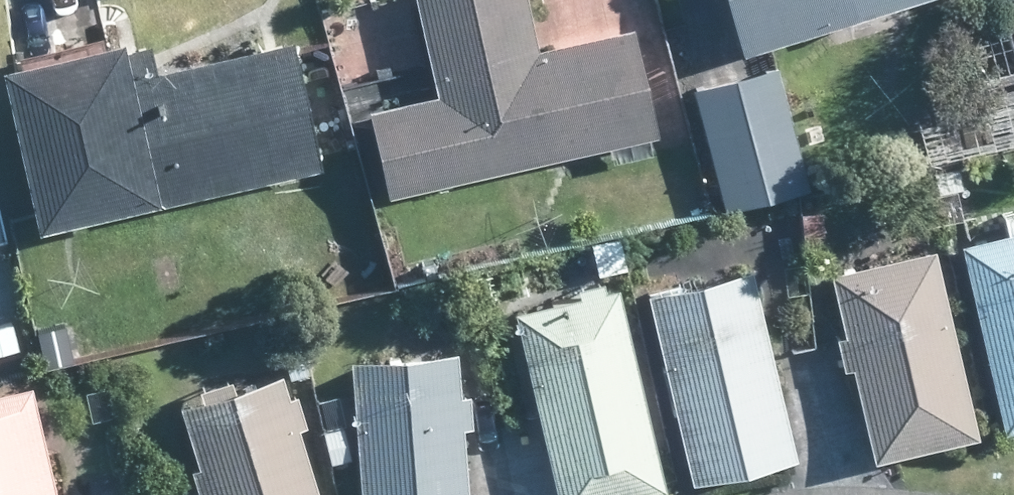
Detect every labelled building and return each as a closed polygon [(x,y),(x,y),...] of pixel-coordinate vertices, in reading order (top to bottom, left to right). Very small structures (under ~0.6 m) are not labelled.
[(665,135),(642,30),(550,52),(538,0),(424,0),(439,64),(446,97),(375,112),(376,118),(394,197),(656,138),(665,135)] [(929,0),(736,0),(753,54),(772,48),(832,30),(908,6),(929,0)] [(971,39),(983,79),(1013,70),(1013,25),(971,39)] [(173,203),(140,51),(139,44),(107,51),(16,70),(51,229),(173,203)] [(140,51),(173,203),(327,169),(300,44),(194,67),(197,76),(168,83),(165,68),(161,53),(159,46),(140,51)] [(701,96),(731,210),(814,188),(786,74),(779,76),(701,96)] [(955,192),(968,189),(962,169),(938,176),(944,196),(955,192)] [(2,244),(12,241),(0,185),(0,245),(2,244)] [(809,215),(810,237),(828,236),(827,213),(809,215)] [(970,246),(1013,433),(1013,235),(970,246)] [(633,269),(630,250),(629,245),(600,249),(605,273),(621,270),(633,269)] [(882,462),(891,460),(985,438),(942,251),(859,270),(839,274),(852,337),(841,338),(849,369),(860,368),(882,462)] [(779,355),(777,347),(760,271),(655,296),(700,483),(738,474),(782,463),(804,459),(779,355)] [(568,494),(638,494),(673,486),(624,291),(523,316),(547,411),(563,475),(568,494)] [(66,330),(75,363),(98,357),(89,324),(66,330)] [(23,353),(18,326),(0,329),(0,358),(23,353)] [(294,375),(295,380),(314,374),(307,349),(287,355),(294,375)] [(477,396),(469,396),(466,353),(376,361),(359,362),(361,393),(366,457),(369,494),(477,494),(472,427),(479,428),(477,396)] [(305,429),(312,426),(303,396),(297,398),(290,377),(275,382),(188,409),(206,466),(198,468),(205,494),(325,494),(305,429)] [(46,408),(42,389),(0,398),(0,494),(65,494),(55,448),(46,408)] [(336,463),(356,459),(349,428),(328,432),(336,463)]
